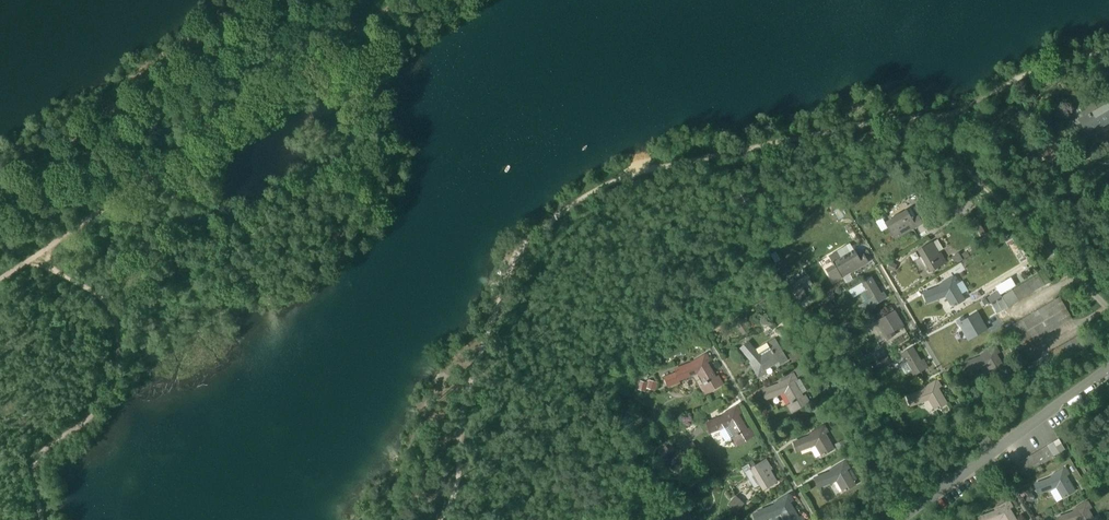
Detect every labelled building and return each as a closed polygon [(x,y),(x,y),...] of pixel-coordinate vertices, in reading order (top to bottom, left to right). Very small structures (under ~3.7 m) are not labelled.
[(1095,106),(1097,109),(1108,102),(1108,100),(1108,98),(1095,106)] [(1097,129),(1108,122),(1108,102),(1097,109),(1088,115),(1089,118),(1090,117),(1096,126),(1097,129)] [(1088,115),(1097,109),(1095,106),(1094,103),(1085,108),(1086,111),(1082,114),(1084,117),(1079,120),(1086,132),(1096,126),(1090,117),(1089,118),(1088,115)] [(1059,151),(1055,145),(1050,148),(1051,150),(1043,154),(1047,161),(1058,155),(1056,152),(1059,151)] [(913,207),(922,223),(929,219),(920,203),(913,207)] [(887,228),(894,240),(901,236),(899,233),(907,228),(909,231),(922,223),(918,217),(912,221),(906,211),(885,224),(887,228)] [(887,228),(885,224),(882,219),(876,222),(881,232),(887,228)] [(978,220),(970,224),(978,238),(986,234),(978,220)] [(1010,236),(1004,240),(1007,246),(1014,242),(1010,236)] [(930,244),(936,253),(943,249),(937,240),(930,244)] [(918,251),(930,272),(946,263),(942,256),(939,258),(936,253),(930,244),(930,243),(918,251)] [(848,246),(837,252),(840,258),(851,251),(848,246)] [(851,251),(840,258),(837,252),(829,257),(832,263),(831,263),(833,266),(834,265),(840,276),(841,277),(867,262),(863,255),(858,258),(853,250),(851,251)] [(775,252),(770,255),(775,263),(781,260),(775,252)] [(951,257),(956,265),(963,260),(958,253),(951,257)] [(896,265),(889,262),(886,269),(894,272),(896,265)] [(834,265),(833,266),(826,270),(833,281),(840,276),(834,265)] [(1044,272),(1038,275),(1045,286),(1050,283),(1044,272)] [(1039,289),(1045,286),(1038,275),(1033,278),(1039,289)] [(926,302),(940,297),(946,295),(953,307),(964,301),(954,285),(957,283),(954,277),(944,282),(942,284),(943,286),(941,287),(923,294),(926,302)] [(995,286),(1000,295),(1016,286),(1010,277),(995,286)] [(870,278),(862,283),(851,290),(855,297),(864,291),(870,301),(860,306),(864,313),(874,308),(874,306),(886,299),(883,294),(880,295),(870,278)] [(1034,292),(1039,289),(1033,278),(1028,281),(1034,292)] [(1029,295),(1034,292),(1028,281),(1022,285),(1029,295)] [(800,285),(792,290),(799,302),(807,297),(800,285)] [(1023,299),(1029,295),(1022,285),(1017,288),(1023,299)] [(1019,301),(1023,299),(1017,288),(1012,290),(1019,301)] [(1013,305),(1019,301),(1012,290),(1007,294),(1013,305)] [(1008,308),(1013,305),(1007,294),(1001,297),(1008,308)] [(1002,311),(1008,308),(1001,297),(996,300),(1002,311)] [(1054,301),(1060,312),(1065,309),(1059,298),(1054,301)] [(996,315),(1002,311),(996,300),(990,304),(996,315)] [(831,301),(821,307),(826,316),(836,311),(831,301)] [(1048,304),(1055,315),(1060,312),(1054,301),(1048,304)] [(1043,307),(1049,318),(1055,315),(1048,304),(1043,307)] [(1038,311),(1044,321),(1049,318),(1043,307),(1038,311)] [(1072,319),(1065,309),(1060,312),(1066,323),(1072,319)] [(1032,314),(1039,324),(1044,321),(1038,311),(1032,314)] [(887,339),(887,340),(892,337),(890,335),(903,328),(893,312),(877,322),(887,339)] [(1066,323),(1060,312),(1055,315),(1061,326),(1066,323)] [(957,321),(968,340),(985,330),(976,314),(964,321),(962,318),(957,321)] [(1027,317),(1033,328),(1039,324),(1032,314),(1027,317)] [(1061,326),(1055,315),(1049,318),(1056,329),(1061,326)] [(1022,320),(1028,331),(1033,328),(1027,317),(1022,320)] [(1056,329),(1049,318),(1044,321),(1050,332),(1056,329)] [(742,319),(735,323),(742,335),(749,331),(742,319)] [(1016,323),(1023,334),(1028,331),(1022,320),(1016,323)] [(1050,332),(1044,321),(1039,324),(1045,335),(1050,332)] [(887,339),(877,322),(869,326),(879,343),(887,339)] [(1011,326),(1017,337),(1023,334),(1016,323),(1011,326)] [(1045,335),(1039,324),(1033,328),(1040,338),(1045,335)] [(1005,330),(1012,341),(1017,337),(1011,326),(1005,330)] [(1040,338),(1033,328),(1028,331),(1034,342),(1040,338)] [(1034,342),(1028,331),(1023,334),(1029,345),(1034,342)] [(1029,345),(1023,334),(1017,337),(1024,348),(1029,345)] [(1081,334),(1075,338),(1082,348),(1087,345),(1081,334)] [(1024,348),(1017,337),(1012,341),(1018,351),(1024,348)] [(1076,351),(1082,348),(1075,338),(1070,341),(1076,351)] [(757,350),(756,352),(760,357),(771,350),(769,347),(777,343),(775,339),(757,350)] [(795,341),(788,345),(793,352),(798,349),(800,348),(795,341)] [(1071,354),(1076,351),(1070,341),(1065,344),(1071,354)] [(787,359),(777,343),(769,347),(771,350),(760,357),(756,352),(747,342),(740,348),(752,362),(754,365),(752,366),(759,378),(765,374),(763,371),(778,362),(779,364),(787,359)] [(1065,358),(1071,354),(1065,344),(1059,347),(1065,358)] [(988,365),(995,377),(1006,371),(996,355),(999,353),(995,347),(986,352),(987,355),(983,357),(965,364),(968,372),(988,365)] [(1060,361),(1065,358),(1059,347),(1054,350),(1060,361)] [(882,348),(859,361),(863,369),(886,355),(882,348)] [(904,360),(906,362),(911,371),(914,376),(927,368),(924,362),(921,364),(912,348),(903,353),(907,359),(904,360)] [(802,356),(798,349),(793,352),(789,355),(793,362),(802,356)] [(1055,364),(1060,361),(1054,350),(1049,353),(1055,364)] [(1049,367),(1055,364),(1049,353),(1043,357),(1049,367)] [(693,365),(689,367),(685,368),(675,372),(676,374),(679,380),(692,375),(698,373),(704,384),(701,386),(705,394),(722,384),(718,377),(715,378),(706,363),(710,361),(706,355),(697,360),(698,362),(693,365)] [(887,356),(875,363),(879,370),(891,363),(887,356)] [(1044,370),(1049,367),(1043,357),(1038,360),(1044,370)] [(1039,373),(1044,370),(1038,360),(1032,363),(1039,373)] [(906,375),(911,371),(906,362),(900,365),(906,375)] [(1033,377),(1039,373),(1032,363),(1027,366),(1033,377)] [(800,367),(794,371),(798,377),(804,373),(800,367)] [(698,373),(692,375),(698,388),(701,386),(704,384),(698,373)] [(680,382),(679,380),(676,374),(665,378),(669,387),(680,382)] [(788,407),(793,414),(809,405),(804,397),(803,398),(801,394),(793,382),(797,380),(793,374),(784,380),(785,382),(779,386),(762,392),(765,400),(784,393),(791,405),(788,407)] [(799,379),(797,380),(793,382),(801,394),(806,391),(799,379)] [(648,383),(646,389),(655,391),(658,382),(649,380),(648,383)] [(929,399),(936,411),(947,404),(937,389),(940,387),(936,380),(927,386),(925,387),(926,390),(924,391),(906,397),(909,406),(929,399)] [(646,389),(648,383),(640,381),(637,390),(645,393),(646,389)] [(732,440),(736,447),(752,438),(748,430),(746,432),(737,416),(740,414),(737,408),(726,415),(727,417),(723,419),(706,424),(709,433),(718,430),(728,427),(735,438),(732,440)] [(953,424),(956,431),(967,425),(964,419),(953,424)] [(728,427),(718,430),(726,443),(732,440),(735,438),(728,427)] [(815,446),(822,458),(833,451),(824,435),(827,433),(823,427),(811,434),(813,436),(810,438),(793,444),(796,453),(815,446)] [(1058,439),(1052,443),(1059,453),(1065,450),(1058,439)] [(842,440),(834,445),(838,451),(846,446),(842,440)] [(692,442),(682,448),(686,455),(697,449),(692,442)] [(1053,456),(1059,453),(1052,443),(1047,446),(1053,456)] [(666,446),(657,452),(666,464),(678,456),(671,446),(667,449),(666,446)] [(1048,459),(1053,456),(1047,446),(1042,449),(1048,459)] [(1043,463),(1048,459),(1042,449),(1036,452),(1043,463)] [(1037,466),(1043,463),(1036,452),(1031,455),(1037,466)] [(1032,469),(1037,466),(1031,455),(1026,458),(1032,469)] [(1027,472),(1032,469),(1026,458),(1020,461),(1027,472)] [(765,460),(755,466),(750,469),(759,485),(763,491),(775,484),(767,470),(770,468),(765,460)] [(1021,475),(1027,472),(1020,461),(1015,465),(1021,475)] [(837,481),(844,493),(855,487),(845,471),(849,469),(845,463),(834,470),(835,472),(832,474),(814,480),(817,487),(837,481)] [(759,485),(748,465),(742,468),(754,488),(759,485)] [(1016,478),(1021,475),(1015,465),(1009,468),(1016,478)] [(1063,498),(1074,492),(1065,476),(1068,474),(1064,468),(1055,474),(1056,476),(1051,479),(1033,485),(1037,494),(1049,489),(1056,487),(1063,498)] [(1049,489),(1056,502),(1063,498),(1056,487),(1049,489)] [(1032,494),(1027,493),(1026,501),(1031,502),(1031,501),(1033,501),(1034,496),(1032,495),(1032,494)] [(744,503),(735,496),(727,505),(736,513),(744,503)] [(784,519),(795,519),(798,518),(789,503),(792,501),(789,496),(779,501),(780,503),(775,506),(758,512),(758,513),(761,519),(763,519),(780,513),(784,519)] [(1009,509),(1012,507),(1009,501),(997,508),(998,510),(995,512),(977,518),(978,519),(998,519),(1000,519),(1015,519),(1009,509)] [(1088,511),(1091,509),(1088,503),(1076,510),(1077,511),(1075,513),(1057,519),(1058,519),(1094,519),(1088,511)] [(689,509),(676,510),(677,519),(690,518),(689,509)]
